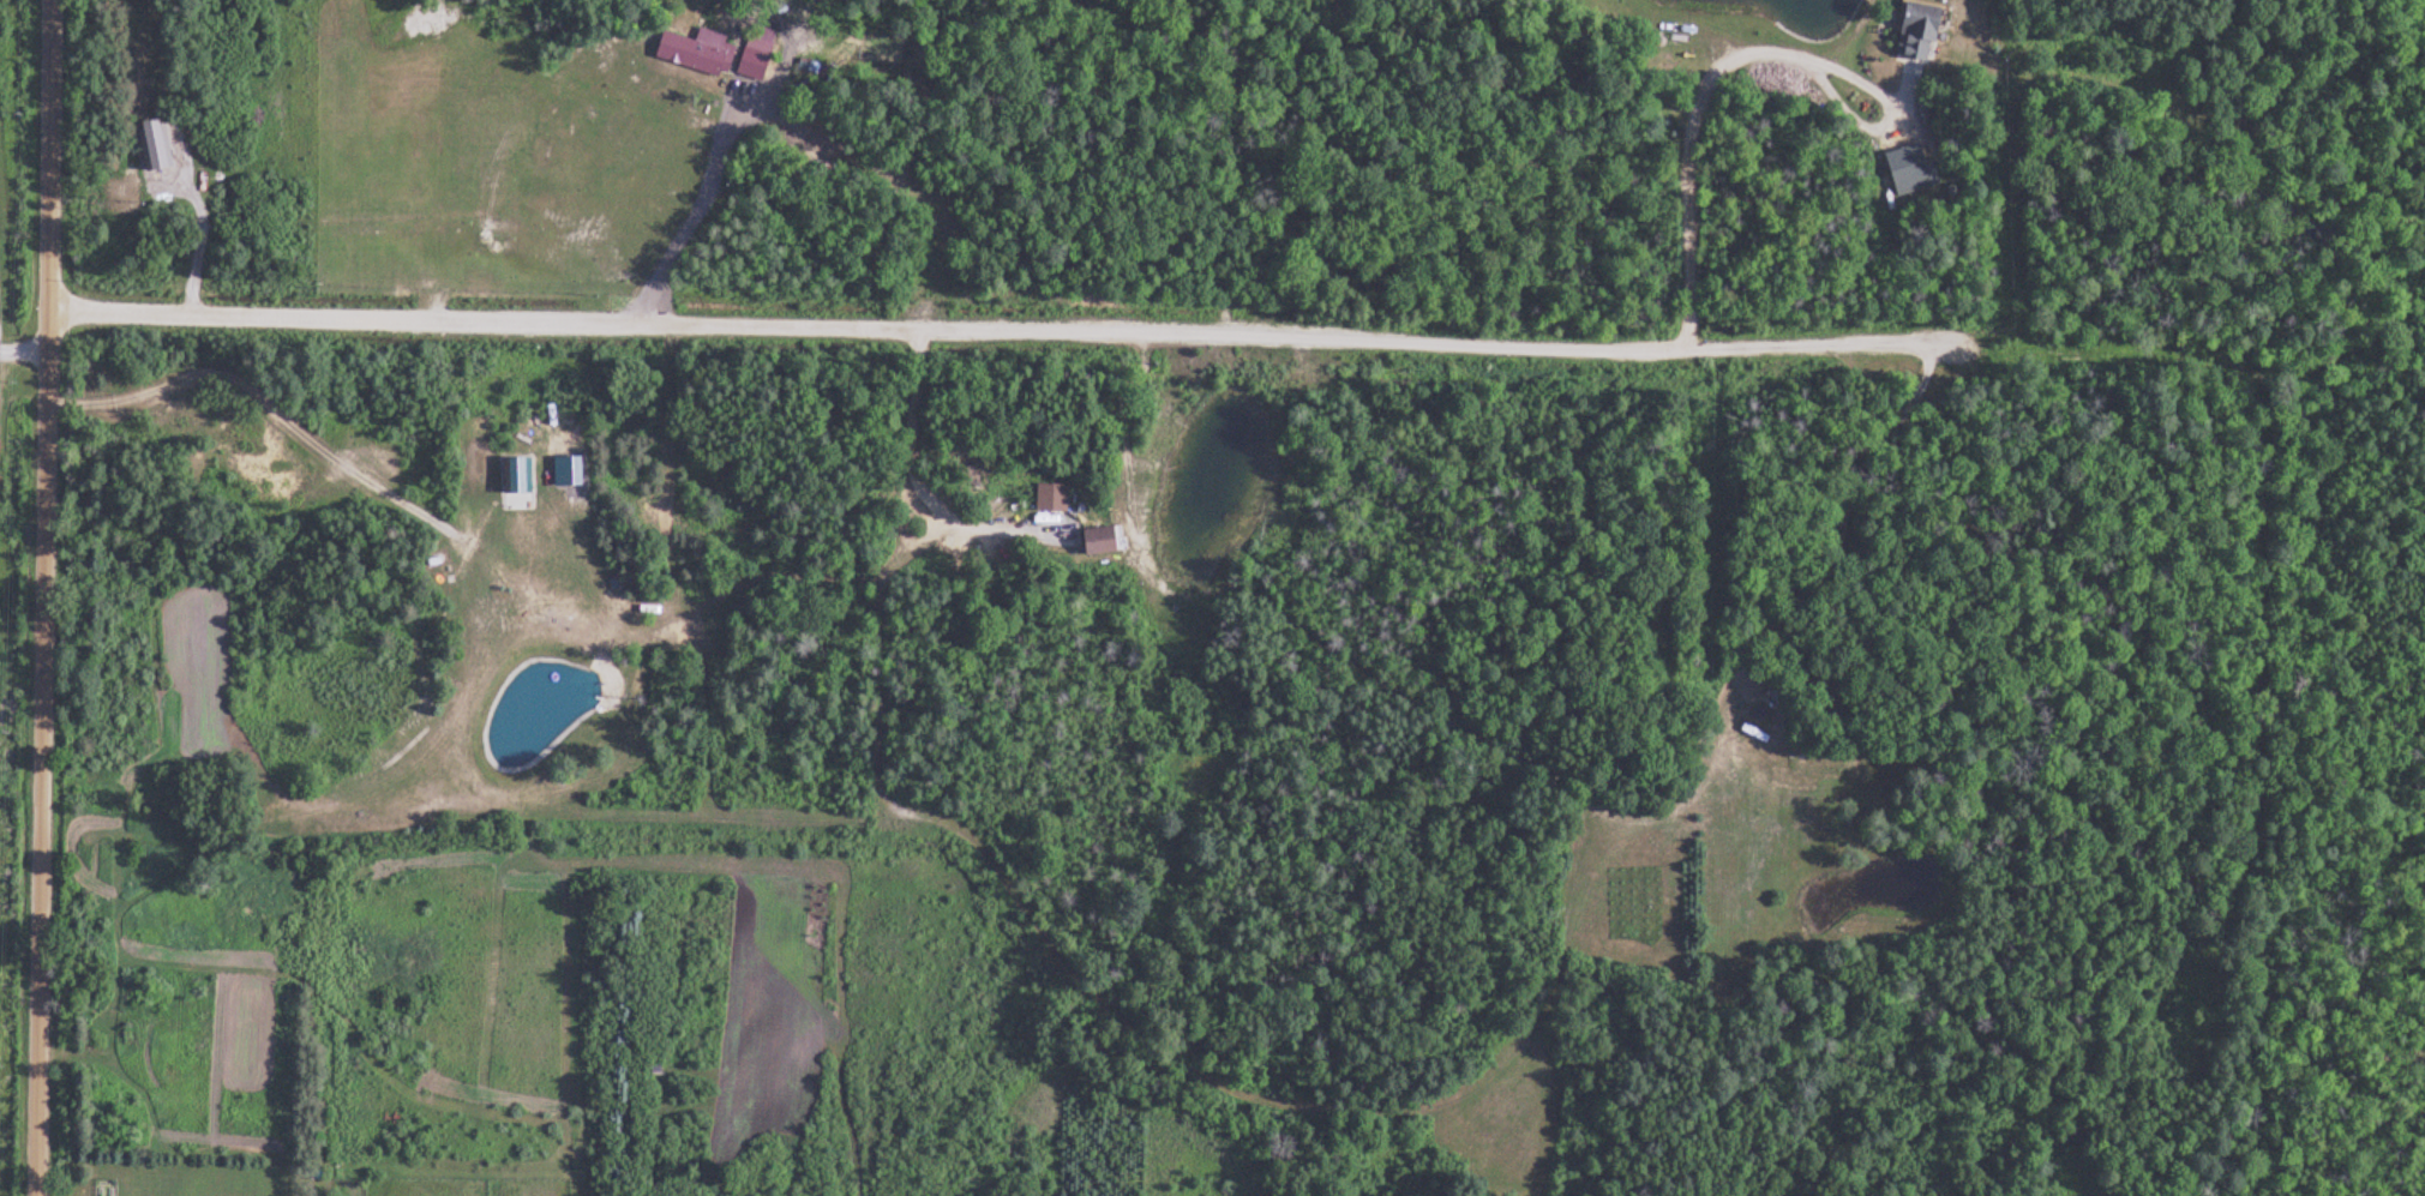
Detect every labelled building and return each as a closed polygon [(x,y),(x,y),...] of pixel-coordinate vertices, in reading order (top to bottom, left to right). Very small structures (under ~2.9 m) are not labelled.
[(1888,56),(1921,61),(1930,7),(1897,2),(1888,56)] [(727,77),(734,50),(668,32),(660,58),(727,77)] [(1088,530),(1089,556),(1126,556),(1125,529),(1088,530)] [(360,780),(360,770),(331,770),(331,780),(360,780)]
